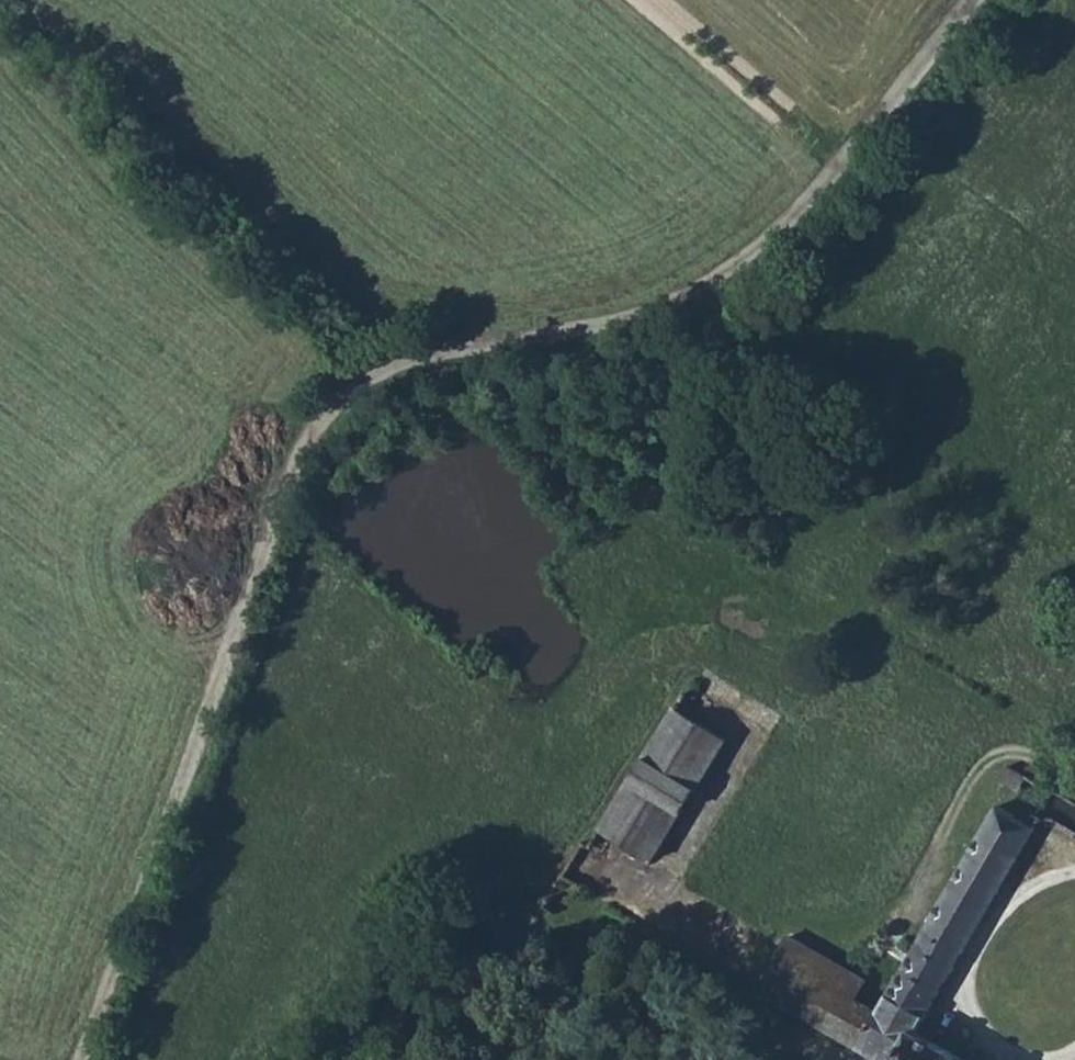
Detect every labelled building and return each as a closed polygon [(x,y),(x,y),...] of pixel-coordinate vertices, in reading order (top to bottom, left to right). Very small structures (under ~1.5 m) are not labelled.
[(633,758),(686,787),(720,730),(667,699),(633,758)] [(626,771),(678,802),(686,787),(633,758),(626,771)] [(596,822),(648,854),(678,802),(626,771),(596,822)] [(920,925),(956,944),(1032,817),(997,797),(920,925)] [(912,937),(948,958),(956,944),(920,925),(912,937)] [(773,944),(852,990),(861,975),(782,929),(773,944)] [(878,1059),(888,1059),(909,1024),(948,958),(912,937),(873,1003),(852,990),(773,944),(748,985),(878,1059)] [(909,1024),(888,1059),(971,1059),(909,1024)]
